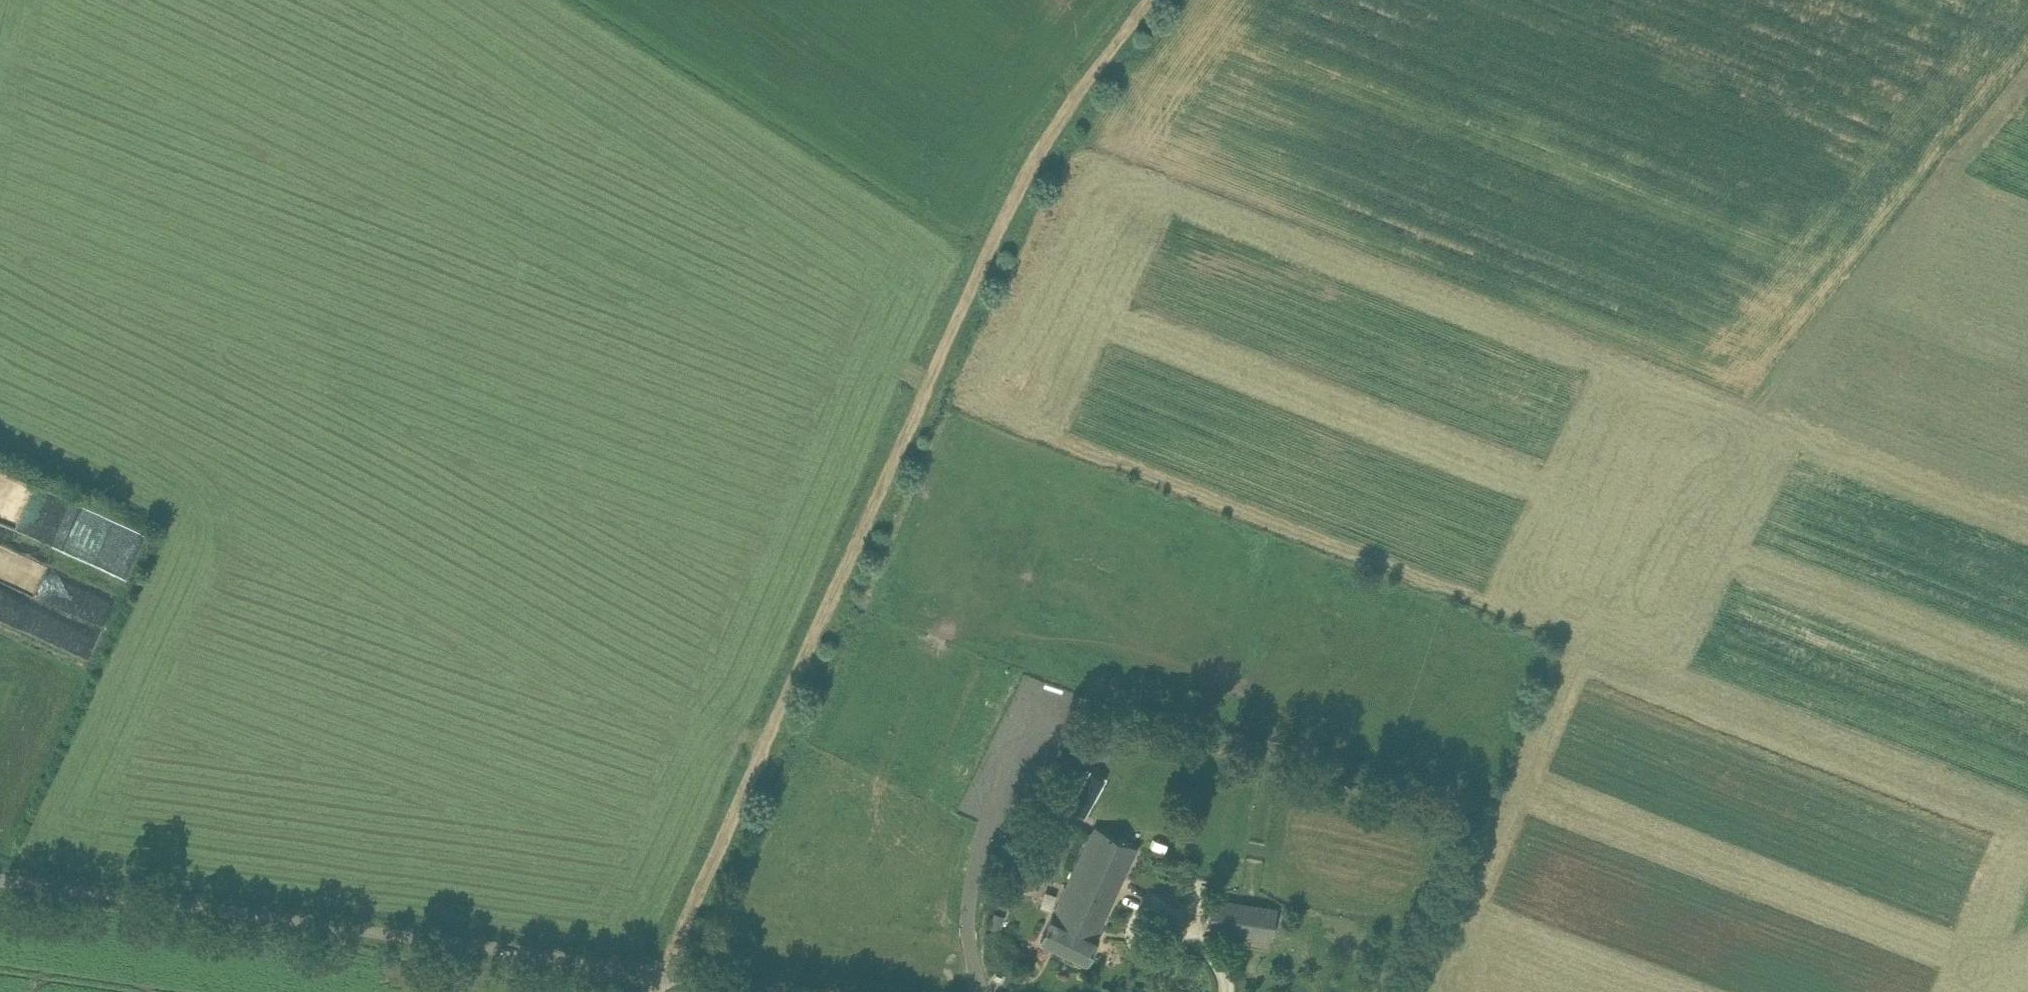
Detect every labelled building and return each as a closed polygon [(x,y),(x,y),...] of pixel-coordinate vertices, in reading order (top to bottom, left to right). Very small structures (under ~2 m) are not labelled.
[(1055,911),(1041,940),(1086,961),(1100,932),(1139,847),(1099,828),(1094,826),(1091,833),(1055,911)] [(1260,935),(1272,937),(1276,908),(1216,898),(1212,922),(1260,930),(1260,935)]
